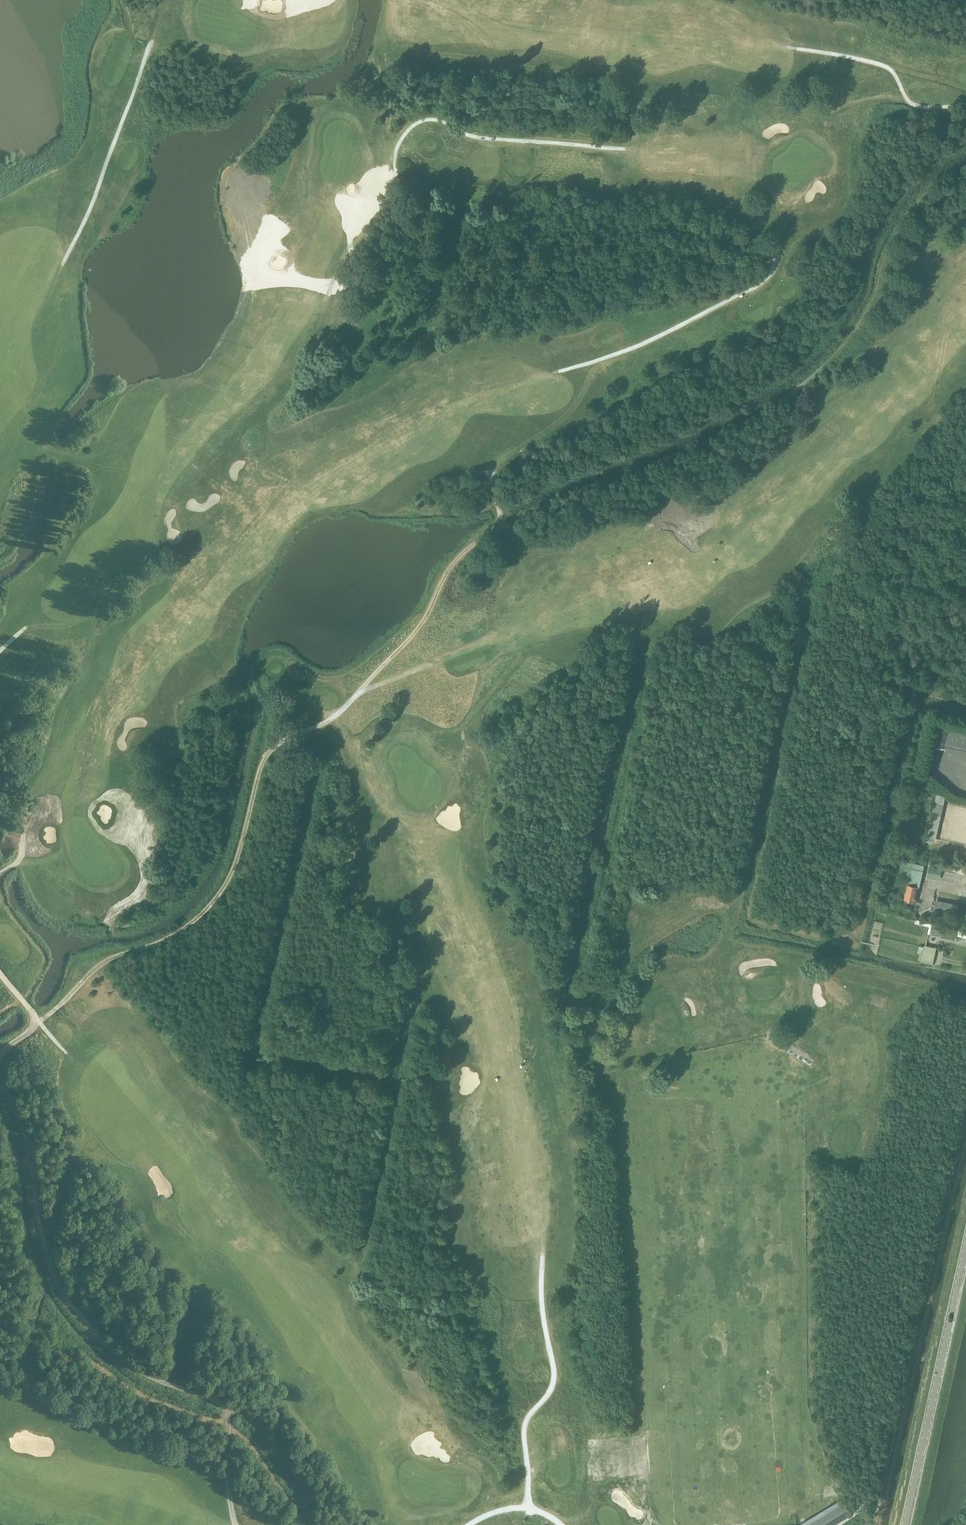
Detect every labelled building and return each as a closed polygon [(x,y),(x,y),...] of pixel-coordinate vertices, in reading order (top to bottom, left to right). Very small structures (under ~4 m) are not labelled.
[(934,747),(945,749),(945,746),(965,751),(965,727),(950,724),(950,723),(935,720),(929,746),(934,747)] [(944,803),(935,801),(926,841),(933,843),(934,838),(936,839),(944,803)] [(915,904),(919,887),(920,887),(924,866),(901,861),(898,875),(908,877),(907,884),(907,885),(904,901),(915,904)] [(929,867),(927,878),(939,880),(941,870),(929,867)] [(958,905),(934,901),(934,904),(933,910),(956,914),(958,905)] [(939,936),(942,925),(932,923),(930,934),(939,936)] [(959,929),(957,936),(965,938),(965,930),(959,929)] [(936,948),(924,945),(923,952),(920,962),(933,965),(935,955),(936,948)]
